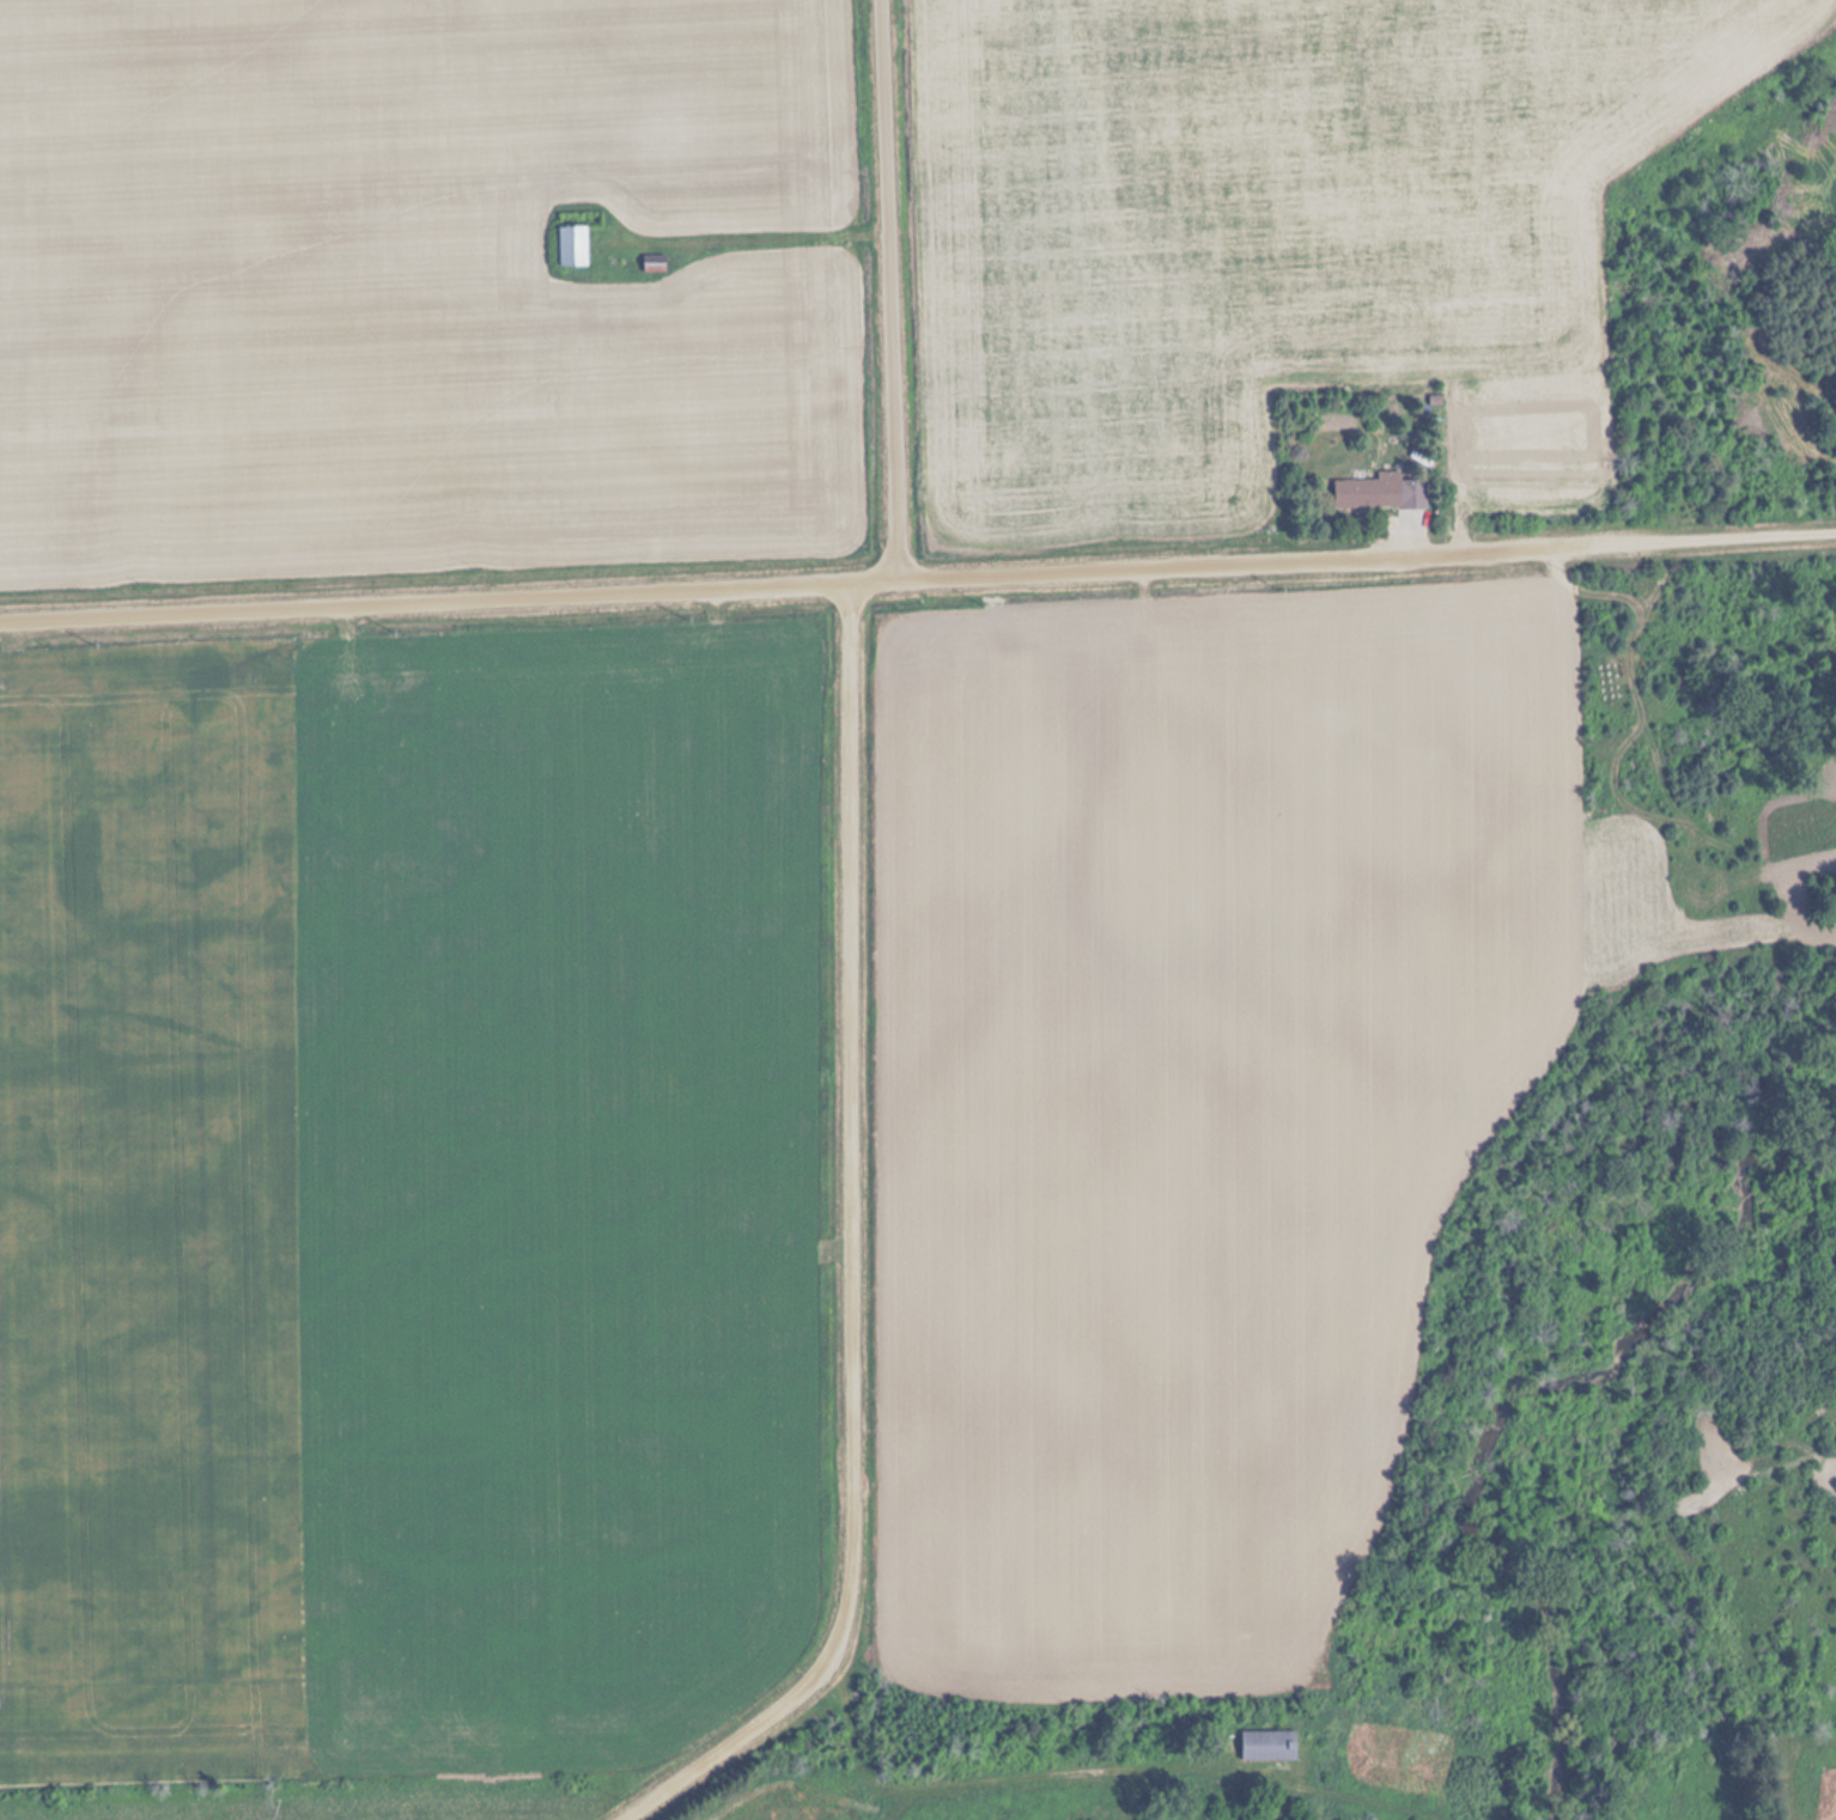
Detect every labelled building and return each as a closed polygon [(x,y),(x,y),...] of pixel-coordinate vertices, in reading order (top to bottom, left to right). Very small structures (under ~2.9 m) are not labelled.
[(583,227),(554,227),(554,268),(583,268),(583,227)] [(662,255),(639,255),(639,273),(662,273),(662,255)] [(1396,470),(1372,471),(1372,479),(1329,480),(1330,510),(1422,507),(1422,480),(1396,480),(1396,470)] [(1292,1760),(1292,1731),(1236,1731),(1236,1760),(1292,1760)]
